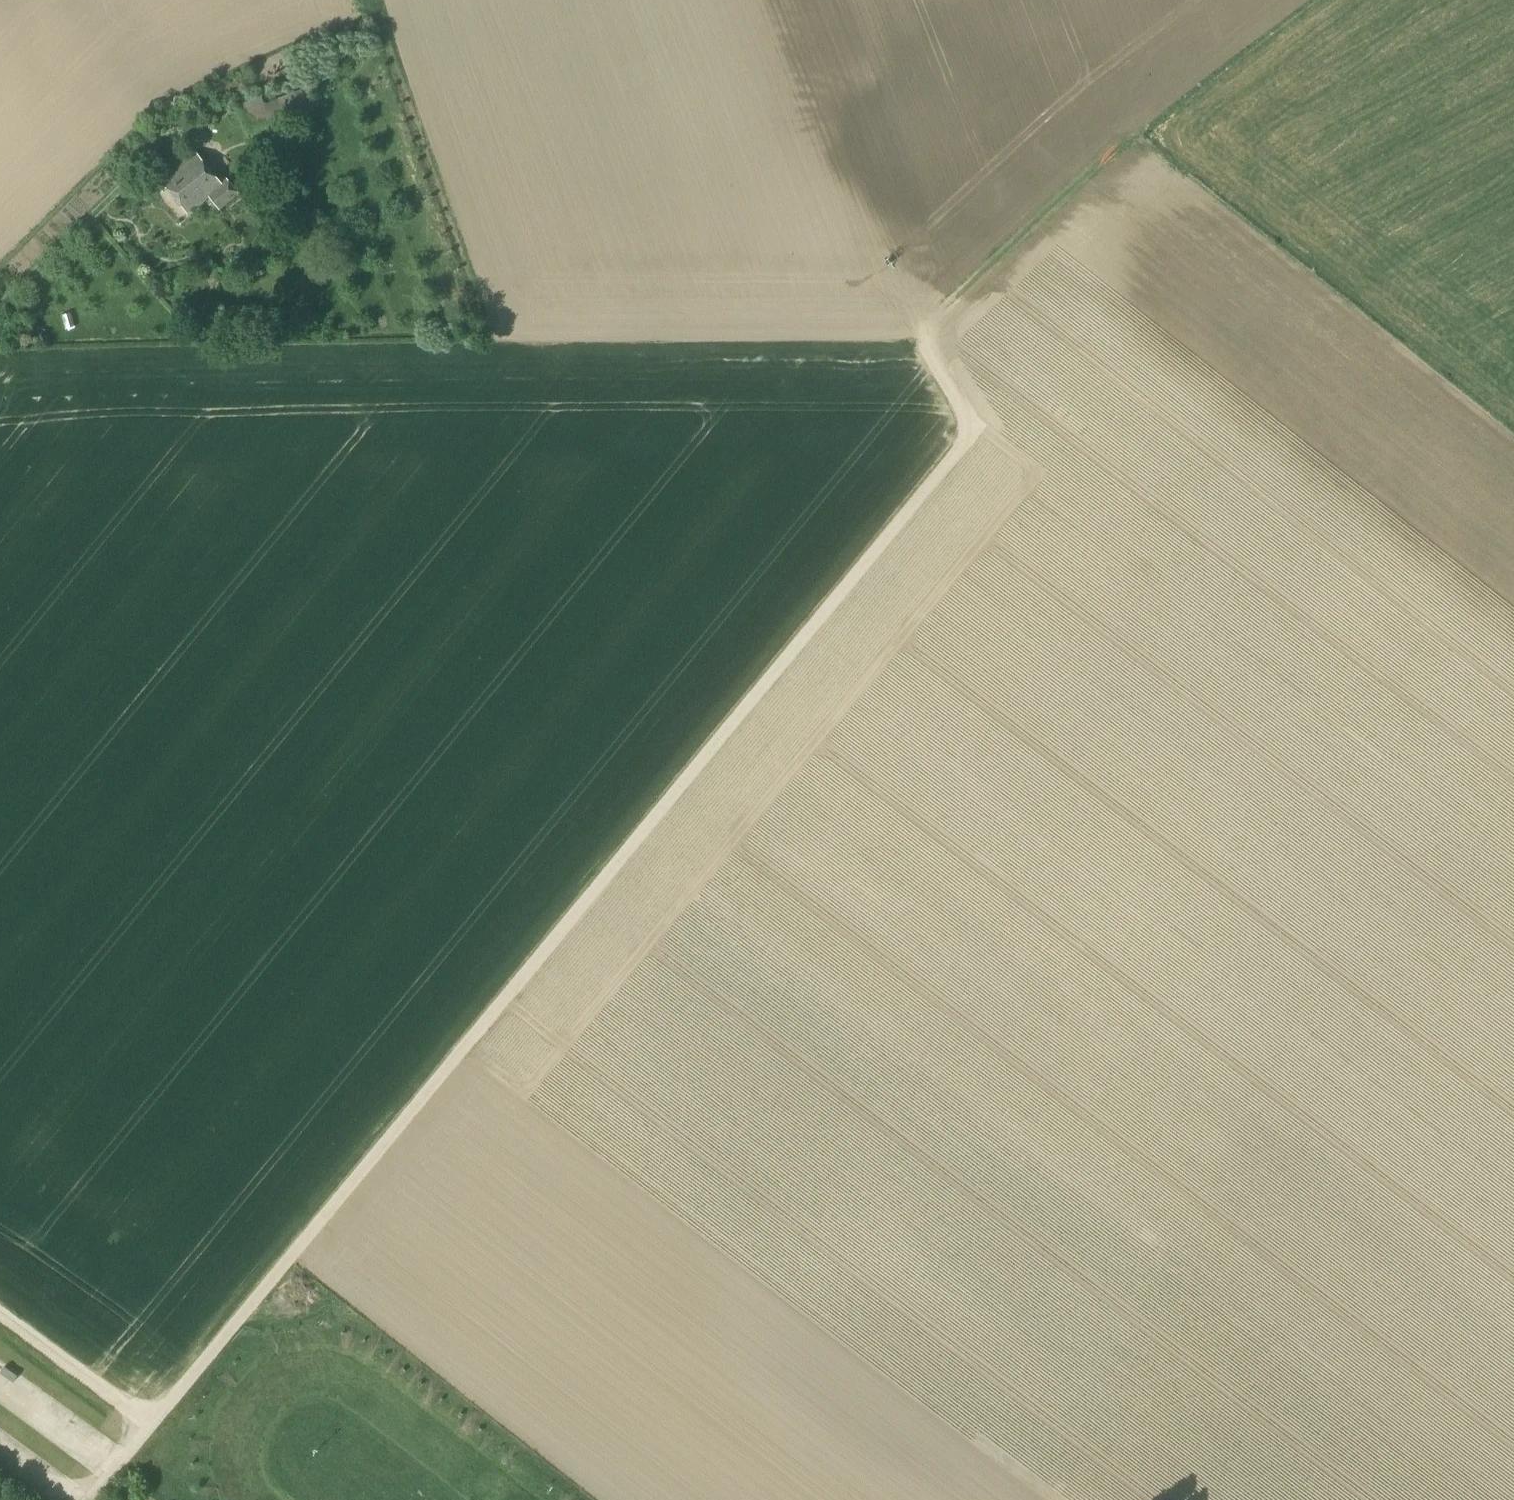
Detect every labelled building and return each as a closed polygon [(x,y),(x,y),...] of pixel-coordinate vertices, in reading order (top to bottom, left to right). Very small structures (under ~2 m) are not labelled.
[(220,185),(195,154),(161,182),(187,213),(208,196),(219,210),(237,195),(226,181),(220,185)]
